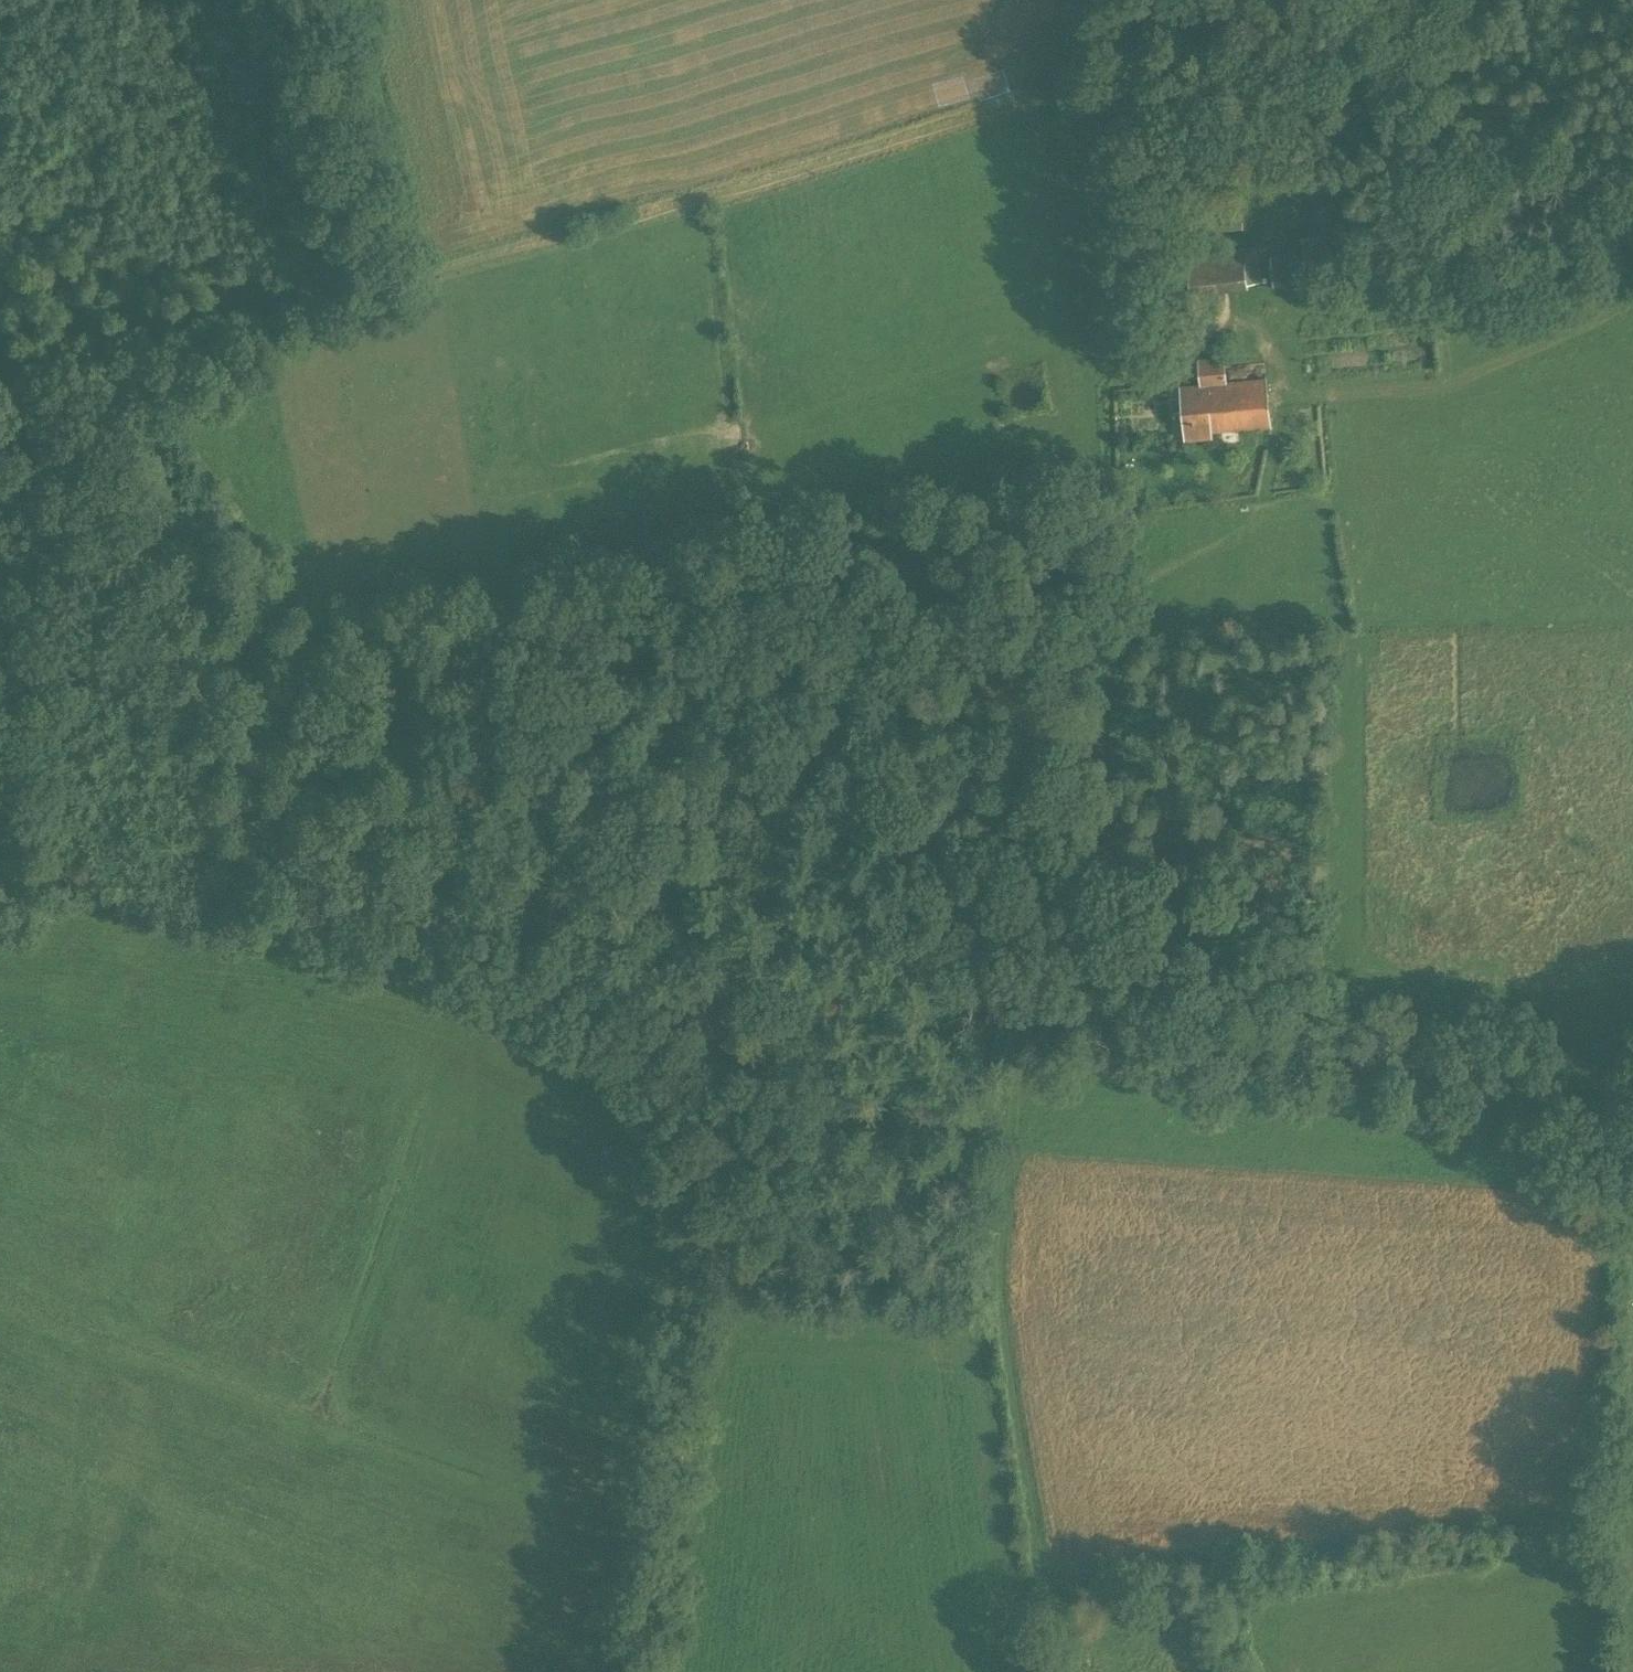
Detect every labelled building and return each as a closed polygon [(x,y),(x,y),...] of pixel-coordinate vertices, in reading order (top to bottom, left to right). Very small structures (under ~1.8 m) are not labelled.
[(1254,252),(1209,253),(1210,290),(1255,288),(1254,252)] [(1212,432),(1270,427),(1266,379),(1226,383),(1224,357),(1198,359),(1200,379),(1206,378),(1206,384),(1180,386),(1184,440),(1212,437),(1212,432)]
